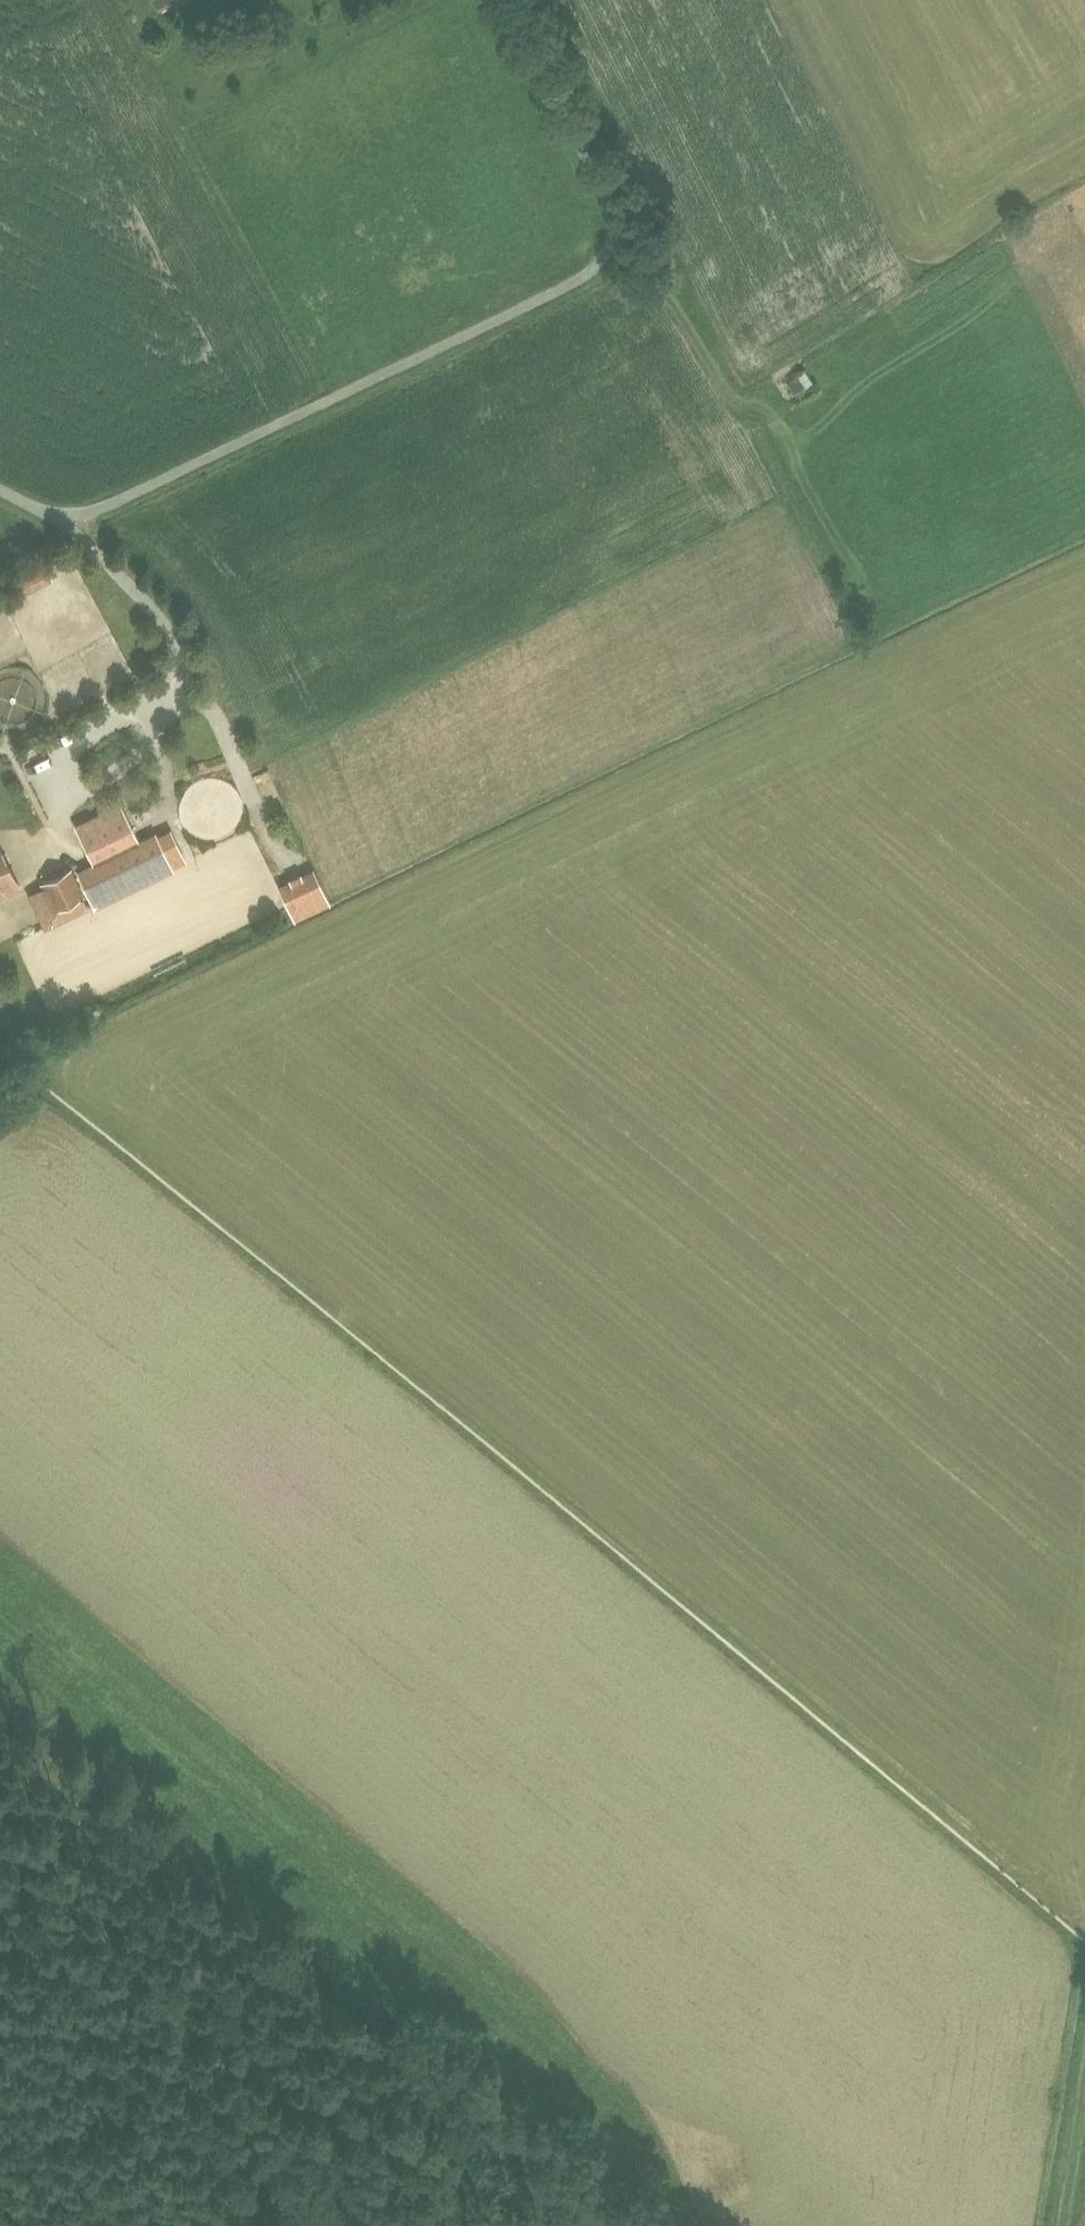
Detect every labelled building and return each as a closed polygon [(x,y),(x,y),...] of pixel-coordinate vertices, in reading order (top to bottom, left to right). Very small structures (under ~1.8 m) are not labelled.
[(794,393),(813,383),(806,369),(787,378),(794,393)] [(157,835),(149,838),(125,850),(125,849),(77,872),(90,899),(93,906),(165,872),(173,868),(172,867),(185,861),(171,830),(158,836),(157,835)] [(19,884),(0,846),(0,894),(19,884)] [(84,895),(71,867),(39,882),(52,910),(84,895)] [(307,914),(289,879),(277,885),(295,920),(307,914)]
